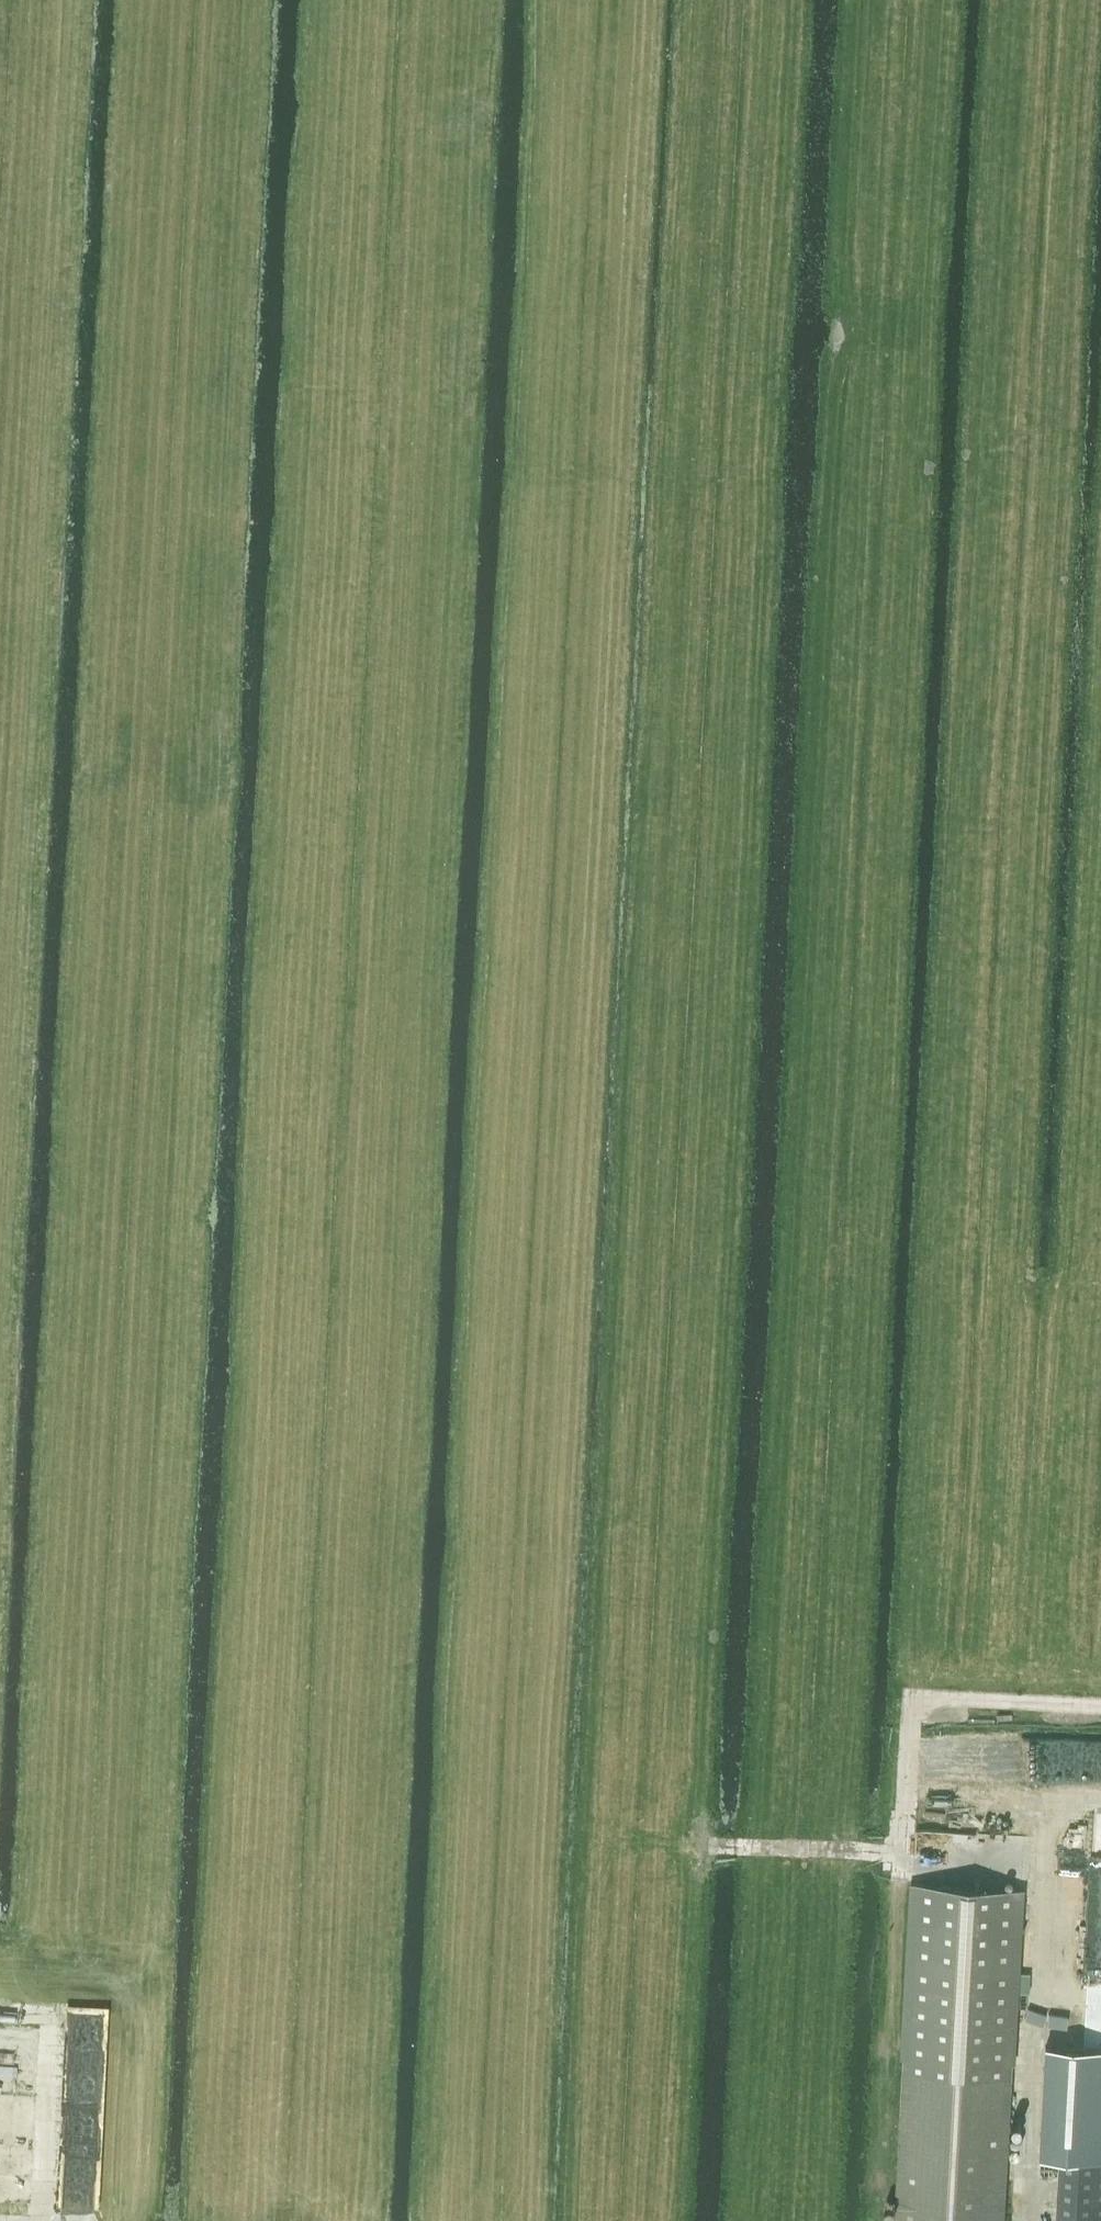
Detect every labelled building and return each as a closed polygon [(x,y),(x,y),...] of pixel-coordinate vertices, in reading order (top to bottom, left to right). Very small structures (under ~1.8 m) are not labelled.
[(1009,2111),(1011,2091),(1012,2063),(1016,2063),(1025,1890),(908,1883),(899,2057),(904,2057),(895,2220),(1004,2220),(1009,2111)] [(1039,2156),(1060,2158),(1100,2161),(1100,2048),(1044,2045),(1039,2156)] [(1056,2220),(1100,2220),(1100,2161),(1060,2158),(1056,2220)]
